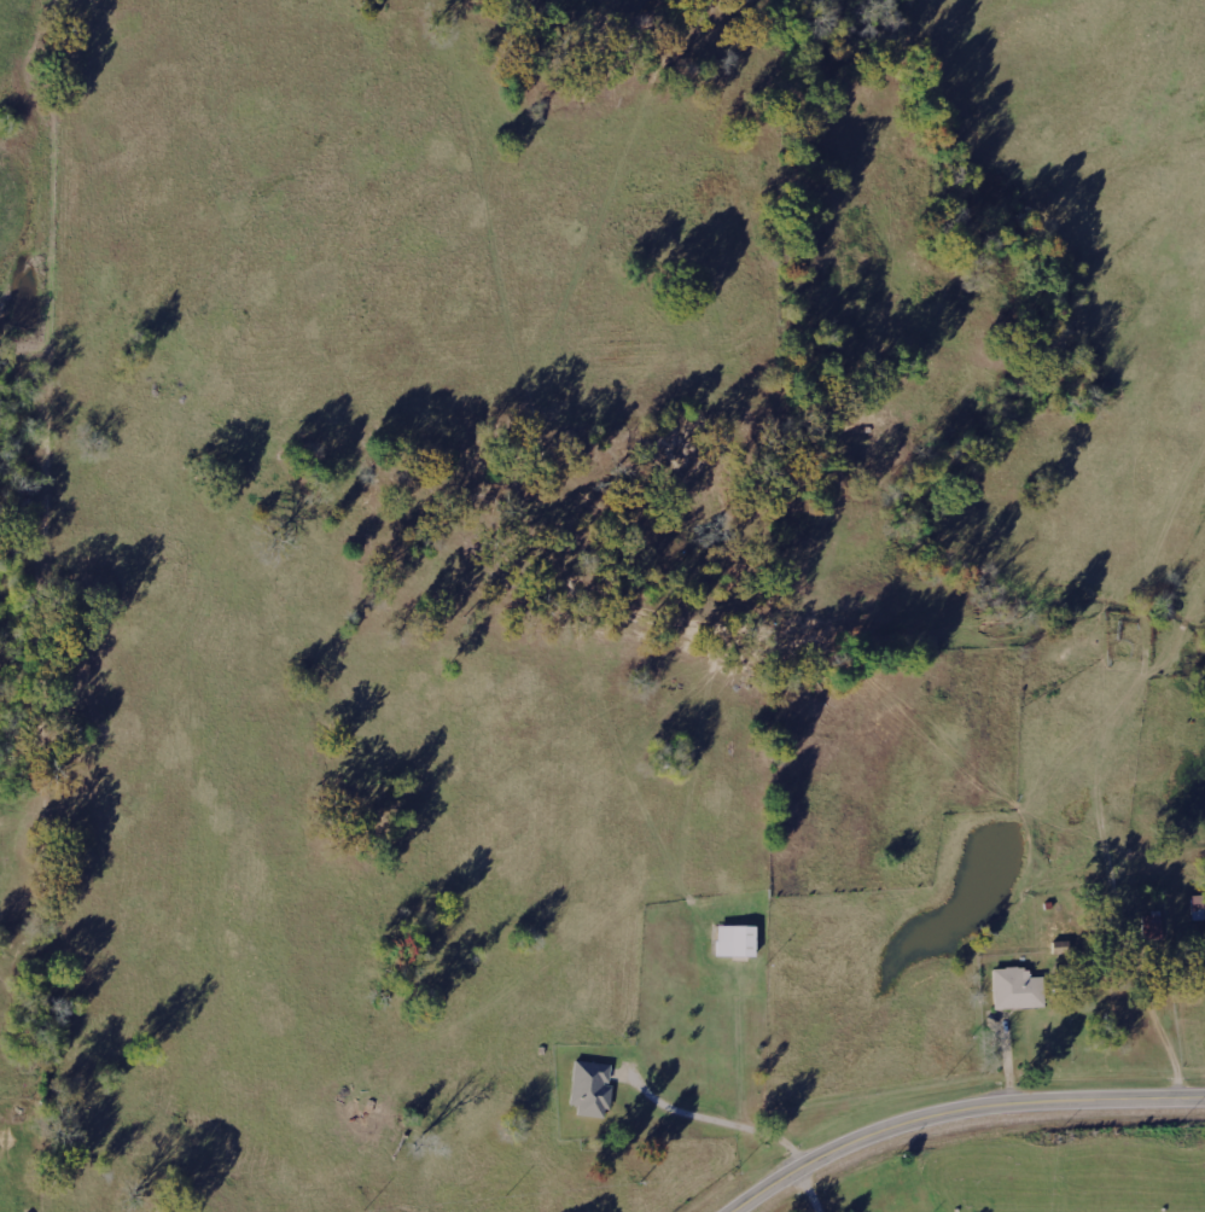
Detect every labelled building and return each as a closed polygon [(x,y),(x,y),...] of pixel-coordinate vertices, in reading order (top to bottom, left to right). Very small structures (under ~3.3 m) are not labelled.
[(716,956),(754,957),(754,926),(716,926),(716,956)] [(993,1009),(1044,1007),(1043,976),(1027,977),(1027,967),(991,968),(993,1009)] [(570,1086),(570,1105),(577,1105),(577,1115),(602,1115),(602,1109),(611,1109),(611,1072),(585,1072),(585,1087),(570,1086)]
